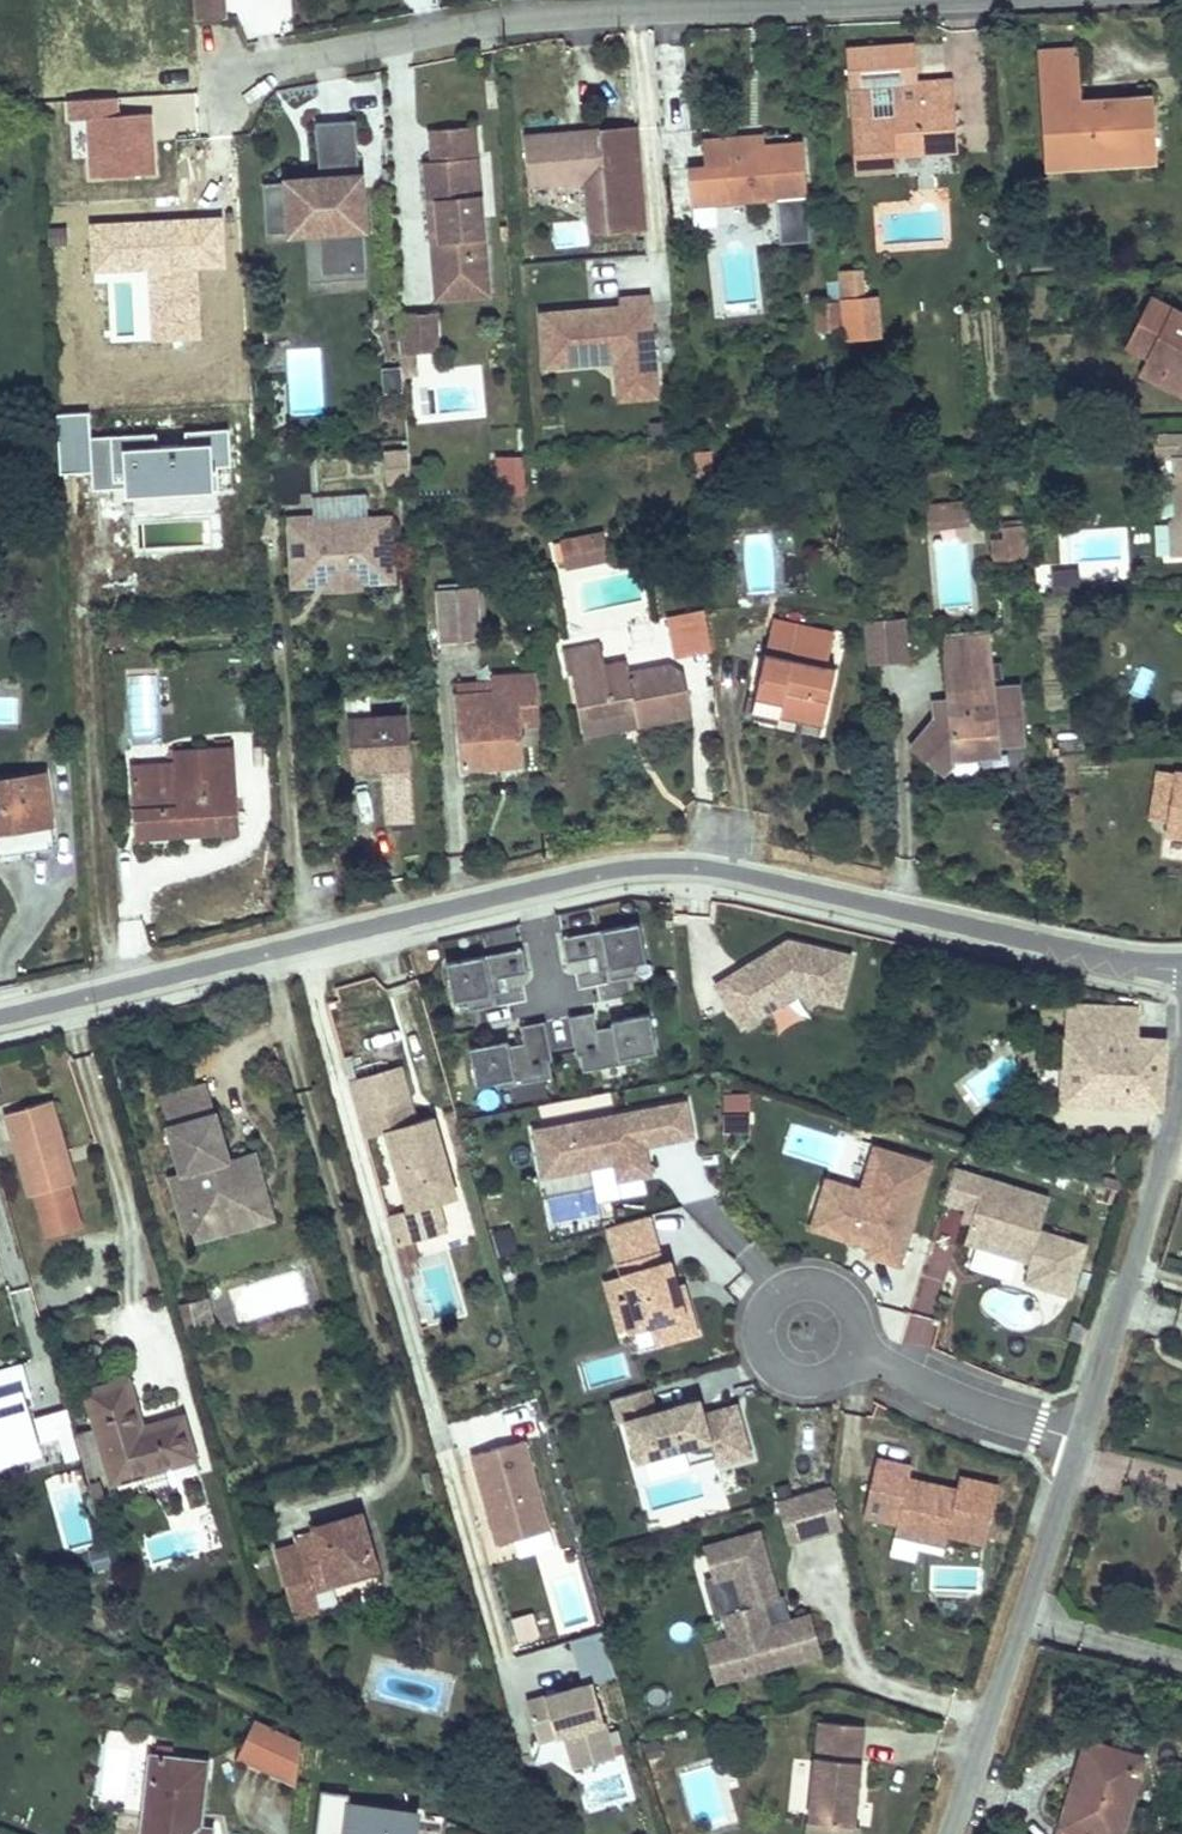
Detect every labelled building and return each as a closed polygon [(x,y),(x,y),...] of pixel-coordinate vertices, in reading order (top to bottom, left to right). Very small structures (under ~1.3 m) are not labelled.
[(223,0),(195,0),(196,20),(223,19),(223,0)] [(917,64),(916,45),(875,48),(877,67),(917,64)] [(943,109),(955,108),(953,81),(919,83),(917,64),(877,67),(875,48),(847,50),(856,170),(897,167),(896,155),(946,151),(943,109)] [(1145,153),(1142,99),(1122,100),(1122,105),(1106,106),(1106,101),(1079,103),(1076,50),(1042,52),(1049,168),(1077,167),(1076,157),(1145,153)] [(1077,167),(1154,162),(1151,98),(1142,99),(1145,153),(1076,157),(1077,167)] [(958,150),(955,108),(943,109),(946,151),(958,150)] [(366,270),(355,121),(316,124),(320,181),(321,193),(304,195),(303,182),(263,185),(267,235),(306,232),(323,231),(326,273),(366,270)] [(481,195),(475,127),(467,128),(472,196),(481,195)] [(488,277),(481,195),(472,196),(467,128),(432,130),(434,162),(426,162),(429,202),(438,201),(441,242),(433,243),(436,282),(488,277)] [(645,230),(637,128),(525,137),(529,187),(589,182),(605,181),(609,233),(645,230)] [(765,146),(764,136),(751,137),(752,147),(765,146)] [(811,241),(804,143),(765,146),(752,147),(751,137),(703,140),(705,168),(689,169),(691,196),(713,195),(713,204),(777,199),(780,244),(811,241)] [(321,193),(320,181),(303,182),(304,195),(321,193)] [(609,233),(605,181),(589,182),(593,234),(609,233)] [(713,204),(713,195),(691,196),(692,206),(713,204)] [(441,242),(438,201),(429,202),(433,243),(441,242)] [(326,273),(323,231),(306,232),(309,284),(367,280),(366,270),(326,273)] [(867,300),(864,270),(840,272),(842,302),(867,300)] [(489,295),(488,277),(436,282),(438,300),(489,295)] [(592,308),(542,312),(546,366),(616,361),(618,379),(656,376),(650,295),(621,297),(622,306),(622,309),(602,311),(603,318),(593,319),(592,308)] [(1153,299),(1129,346),(1170,367),(1167,374),(1181,382),(1181,314),(1153,299)] [(842,331),(840,301),(817,302),(819,333),(842,331)] [(603,318),(602,311),(622,309),(622,306),(592,308),(593,319),(603,318)] [(439,348),(436,312),(399,315),(401,351),(407,350),(416,350),(439,348)] [(418,374),(416,350),(407,350),(409,375),(418,374)] [(1170,367),(1151,358),(1143,375),(1181,395),(1181,382),(1167,374),(1170,367)] [(658,397),(656,376),(618,379),(619,400),(658,397)] [(90,412),(57,414),(61,474),(93,472),(91,437),(90,412)] [(157,433),(111,436),(114,482),(125,481),(126,493),(138,492),(138,487),(187,484),(187,489),(219,487),(218,467),(232,466),(230,429),(186,431),(187,444),(158,446),(157,433)] [(1179,456),(1178,432),(1156,433),(1157,458),(1166,458),(1167,478),(1174,477),(1176,517),(1171,522),(1172,557),(1181,556),(1181,455),(1179,456)] [(114,482),(111,436),(91,437),(93,472),(92,472),(93,490),(126,488),(125,481),(114,482)] [(696,479),(714,479),(714,452),(696,452),(696,479)] [(410,478),(408,454),(384,456),(386,480),(410,478)] [(523,482),(524,461),(498,460),(498,481),(523,482)] [(138,492),(126,493),(126,497),(220,491),(219,487),(187,489),(187,484),(138,487),(138,492)] [(968,522),(966,502),(951,504),(954,524),(968,522)] [(954,524),(951,504),(929,507),(932,526),(954,524)] [(395,575),(392,517),(315,521),(315,516),(289,518),(293,581),(395,575)] [(1027,557),(1024,526),(1013,527),(1015,540),(1007,541),(995,542),(997,560),(1027,557)] [(1015,540),(1013,527),(1006,528),(1007,541),(1015,540)] [(609,558),(604,534),(592,536),(597,561),(609,558)] [(597,561),(592,536),(555,544),(559,564),(566,563),(566,567),(597,561)] [(1079,592),(1078,573),(1054,575),(1055,594),(1079,592)] [(362,591),(361,583),(396,581),(395,575),(293,581),(293,587),(327,585),(328,593),(362,591)] [(480,639),(476,589),(438,592),(443,642),(480,639)] [(671,628),(704,621),(702,612),(669,619),(671,628)] [(908,661),(904,619),(865,622),(869,664),(908,661)] [(835,633),(773,620),(771,629),(833,642),(835,633)] [(710,649),(704,621),(671,628),(677,656),(710,649)] [(122,645),(120,627),(106,628),(107,646),(122,645)] [(832,687),(823,685),(827,667),(833,642),(771,629),(764,663),(772,665),(769,679),(760,677),(756,698),(749,696),(745,716),(777,723),(779,718),(823,728),(832,687)] [(990,663),(988,634),(945,637),(947,666),(990,663)] [(693,713),(685,674),(671,664),(630,672),(628,661),(606,665),(601,643),(563,650),(567,673),(572,672),(578,704),(592,714),(634,706),(638,723),(693,713)] [(769,679),(772,665),(764,663),(760,677),(769,679)] [(1023,743),(1018,687),(993,689),(990,663),(947,666),(951,701),(952,715),(938,716),(924,732),(936,742),(924,756),(948,776),(979,773),(978,756),(998,755),(998,746),(1023,743)] [(832,687),(836,669),(827,667),(823,685),(832,687)] [(540,722),(536,674),(495,677),(495,679),(496,696),(459,698),(464,768),(497,765),(495,742),(521,740),(520,723),(540,722)] [(496,696),(495,679),(458,682),(459,698),(496,696)] [(952,715),(951,701),(934,703),(936,716),(938,716),(952,715)] [(638,723),(634,706),(592,714),(578,704),(584,734),(638,723)] [(408,768),(405,715),(352,718),(355,771),(408,768)] [(924,756),(936,742),(924,732),(912,746),(924,756)] [(523,763),(521,740),(495,742),(497,765),(523,763)] [(238,830),(233,749),(176,753),(177,764),(178,780),(134,782),(138,837),(183,834),(182,825),(198,824),(198,833),(238,830)] [(178,780),(177,764),(133,767),(134,782),(178,780)] [(1158,770),(1151,820),(1167,822),(1181,824),(1181,774),(1158,770)] [(46,777),(0,784),(0,835),(54,827),(46,777)] [(1167,822),(1166,834),(1181,837),(1181,824),(1167,822)] [(198,833),(198,824),(182,825),(183,834),(198,833)] [(563,939),(568,964),(596,958),(599,972),(608,970),(611,982),(636,977),(634,965),(647,962),(639,925),(563,939)] [(840,1006),(851,957),(788,942),(778,949),(779,952),(772,956),(770,953),(715,987),(734,1017),(758,1002),(766,1015),(797,996),(840,1006)] [(499,980),(527,974),(523,950),(447,965),(454,1003),(467,1000),(469,1012),(495,1007),(492,996),(502,994),(499,980)] [(439,959),(437,951),(429,953),(430,961),(439,959)] [(602,998),(633,992),(631,980),(599,986),(602,998)] [(742,1030),(766,1015),(758,1002),(734,1017),(742,1030)] [(1136,1073),(1138,1039),(1139,1009),(1067,1005),(1065,1067),(1063,1067),(1063,1105),(1161,1109),(1163,1075),(1136,1073)] [(657,1053),(649,1015),(611,1022),(612,1027),(597,1030),(593,1013),(569,1018),(577,1057),(580,1057),(583,1074),(637,1063),(636,1057),(657,1053)] [(469,1049),(477,1088),(497,1084),(498,1090),(552,1079),(549,1063),(552,1062),(545,1023),(520,1027),(524,1044),(508,1047),(507,1042),(469,1049)] [(1163,1075),(1165,1040),(1138,1039),(1136,1073),(1163,1075)] [(409,1100),(400,1067),(350,1081),(359,1114),(409,1100)] [(244,1183),(262,1178),(254,1152),(229,1159),(223,1161),(220,1151),(226,1149),(208,1084),(160,1098),(182,1172),(170,1176),(177,1202),(189,1198),(198,1228),(252,1213),(244,1183)] [(751,1096),(724,1095),(723,1132),(750,1133),(751,1096)] [(415,1123),(409,1100),(359,1114),(366,1138),(387,1132),(386,1131),(415,1123)] [(50,1101),(7,1114),(31,1196),(37,1194),(48,1234),(81,1225),(69,1185),(75,1183),(69,1164),(62,1166),(59,1154),(66,1152),(50,1101)] [(645,1148),(643,1136),(651,1134),(654,1146),(692,1139),(686,1104),(534,1133),(543,1179),(614,1166),(618,1184),(650,1177),(645,1148)] [(456,1198),(433,1118),(415,1123),(386,1131),(387,1132),(409,1210),(409,1211),(438,1203),(456,1198)] [(654,1146),(651,1134),(643,1136),(645,1148),(654,1146)] [(899,1265),(930,1164),(874,1147),(861,1190),(826,1179),(811,1229),(850,1241),(852,1235),(871,1241),(870,1247),(869,1250),(872,1257),(899,1265)] [(229,1159),(226,1149),(220,1151),(223,1161),(229,1159)] [(69,1164),(66,1152),(59,1154),(62,1166),(69,1164)] [(1039,1231),(1050,1199),(954,1170),(944,1202),(967,1209),(977,1213),(975,1220),(970,1225),(965,1243),(1030,1262),(1027,1272),(1030,1274),(1040,1277),(1037,1287),(1069,1297),(1085,1245),(1039,1231)] [(274,1219),(262,1178),(244,1183),(252,1213),(198,1228),(189,1198),(177,1202),(189,1243),(274,1219)] [(1130,1195),(1133,1186),(1106,1178),(1103,1187),(1130,1195)] [(446,1232),(438,1203),(409,1211),(409,1210),(388,1216),(397,1246),(413,1242),(446,1232)] [(975,1220),(977,1213),(967,1209),(963,1223),(970,1225),(975,1220)] [(658,1254),(648,1218),(610,1229),(620,1265),(631,1261),(635,1274),(624,1277),(630,1300),(623,1302),(631,1331),(652,1325),(659,1346),(697,1335),(688,1302),(681,1304),(676,1287),(670,1264),(662,1266),(658,1254)] [(517,1253),(511,1229),(493,1234),(500,1258),(517,1253)] [(871,1241),(852,1235),(850,1241),(870,1247),(871,1241)] [(418,1259),(413,1242),(397,1246),(402,1264),(412,1261),(418,1259)] [(416,1275),(412,1261),(402,1264),(406,1278),(416,1275)] [(1037,1287),(1040,1277),(1030,1274),(1027,1284),(1037,1287)] [(630,1300),(624,1277),(619,1278),(603,1283),(618,1335),(631,1331),(623,1302),(630,1300)] [(688,1302),(683,1286),(676,1287),(681,1304),(688,1302)] [(215,1332),(208,1299),(191,1303),(191,1306),(198,1336),(215,1332)] [(198,1336),(191,1306),(191,1303),(180,1306),(189,1338),(198,1336)] [(934,1348),(937,1320),(909,1317),(906,1344),(934,1348)] [(1084,1348),(1090,1330),(1075,1325),(1070,1343),(1084,1348)] [(194,1459),(182,1418),(141,1430),(127,1381),(87,1393),(97,1429),(112,1478),(113,1483),(194,1459)] [(751,1456),(738,1406),(704,1415),(699,1417),(694,1402),(657,1413),(650,1390),(613,1401),(620,1425),(627,1423),(638,1462),(685,1449),(690,1465),(715,1458),(717,1465),(751,1456)] [(24,1409),(4,1415),(0,1400),(0,1463),(22,1457),(20,1450),(34,1446),(24,1409)] [(704,1415),(700,1400),(694,1402),(699,1417),(704,1415)] [(112,1478),(97,1429),(75,1435),(89,1484),(112,1478)] [(550,1530),(524,1441),(472,1455),(497,1544),(550,1530)] [(986,1543),(999,1486),(960,1477),(957,1489),(921,1481),(919,1489),(907,1486),(909,1479),(912,1466),(877,1458),(864,1516),(897,1523),(895,1532),(946,1544),(948,1535),(986,1543)] [(919,1489),(921,1481),(909,1479),(907,1486),(919,1489)] [(80,1482),(56,1487),(68,1554),(92,1549),(80,1482)] [(833,1489),(779,1500),(788,1545),(842,1534),(833,1489)] [(353,1575),(376,1568),(361,1515),(315,1528),(317,1534),(298,1539),(300,1545),(276,1551),(295,1620),(320,1613),(320,1611),(338,1606),(332,1587),(331,1581),(353,1575)] [(783,1623),(777,1601),(779,1601),(760,1532),(705,1548),(714,1581),(708,1583),(718,1617),(724,1615),(730,1638),(741,1677),(821,1654),(810,1616),(783,1623)] [(354,1580),(353,1575),(331,1581),(332,1587),(354,1580)] [(539,1634),(533,1614),(513,1620),(518,1640),(539,1634)] [(741,1677),(730,1638),(707,1645),(718,1683),(741,1677)] [(615,1757),(593,1682),(555,1694),(527,1702),(539,1741),(565,1734),(575,1768),(615,1757)] [(298,1784),(303,1744),(255,1720),(239,1756),(298,1784)] [(854,1826),(855,1826),(858,1799),(853,1799),(854,1788),(859,1789),(865,1727),(819,1722),(810,1821),(817,1822),(815,1833),(853,1833),(854,1826)] [(663,1756),(659,1740),(645,1744),(648,1759),(663,1756)] [(1143,1759),(1087,1743),(1062,1827),(1063,1827),(1061,1833),(1121,1833),(1143,1759)] [(208,1762),(151,1756),(142,1833),(200,1833),(200,1827),(208,1762)] [(418,1815),(349,1807),(350,1795),(322,1791),(317,1833),(416,1833),(418,1815)] [(817,1822),(810,1821),(808,1833),(815,1833),(817,1822)]
